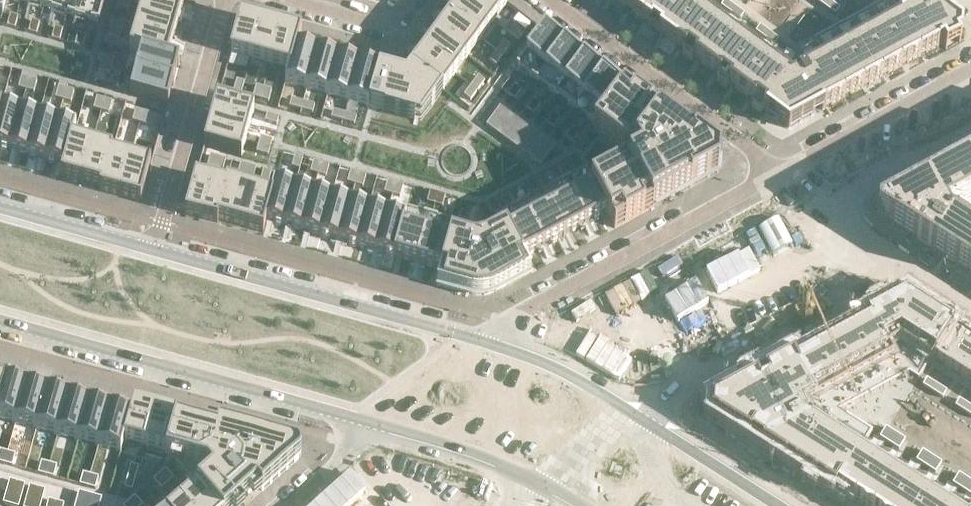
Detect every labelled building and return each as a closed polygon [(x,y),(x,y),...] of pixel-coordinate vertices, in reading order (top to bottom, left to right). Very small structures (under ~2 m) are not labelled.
[(28,4),(51,11),(54,0),(29,0),(28,4)] [(51,11),(74,17),(79,0),(54,0),(51,11)] [(74,17),(98,24),(105,0),(79,0),(74,17)] [(123,0),(118,0),(116,6),(127,9),(130,2),(123,0)] [(142,5),(179,15),(183,1),(183,0),(143,0),(142,5)] [(449,16),(480,39),(493,22),(463,0),(461,0),(449,16)] [(493,22),(507,4),(502,0),(463,0),(493,22)] [(787,129),(961,34),(961,26),(927,0),(889,0),(812,42),(803,72),(791,79),(684,0),(613,0),(787,129)] [(719,6),(729,13),(734,7),(724,0),(719,6)] [(815,1),(825,8),(830,2),(827,0),(816,0),(815,1)] [(830,2),(825,8),(835,16),(839,9),(830,2)] [(142,5),(138,20),(175,30),(179,15),(142,5)] [(734,7),(729,13),(739,21),(743,14),(734,7)] [(8,14),(5,26),(12,28),(15,16),(8,14)] [(240,14),(229,52),(250,58),(261,20),(240,14)] [(449,16),(436,34),(468,57),(480,39),(449,16)] [(138,20),(134,35),(171,46),(175,31),(175,30),(138,20)] [(261,20),(250,58),(270,63),(280,26),(261,20)] [(31,21),(28,32),(35,34),(39,23),(31,21)] [(112,21),(110,29),(121,32),(123,24),(112,21)] [(280,26),(270,63),(288,69),(289,69),(296,46),(297,46),(301,31),(280,26)] [(759,26),(754,32),(764,39),(769,33),(759,26)] [(54,27),(51,39),(59,41),(62,29),(54,27)] [(515,28),(511,35),(520,42),(525,35),(515,28)] [(121,32),(110,29),(108,36),(119,40),(121,32)] [(544,30),(516,68),(536,83),(564,45),(545,31),(545,30),(544,30)] [(769,33),(764,39),(773,46),(778,40),(769,33)] [(79,34),(75,45),(83,48),(86,36),(79,34)] [(425,49),(424,51),(455,74),(468,57),(436,34),(432,40),(427,40),(424,45),(425,49)] [(134,35),(129,51),(141,55),(141,53),(167,61),(167,60),(171,46),(134,35)] [(504,57),(511,47),(505,43),(498,52),(504,57)] [(564,45),(536,83),(556,97),(583,59),(565,45),(564,45)] [(288,69),(284,83),(306,89),(317,52),(297,46),(296,46),(289,69),(288,69)] [(317,52),(306,89),(327,95),(337,58),(335,57),(333,53),(328,51),(324,54),(317,52)] [(424,51),(411,69),(441,92),(442,91),(455,74),(424,51)] [(497,67),(504,57),(498,52),(491,62),(497,67)] [(141,55),(135,73),(173,84),(179,63),(167,60),(167,61),(141,53),(141,55)] [(114,59),(102,56),(100,63),(112,66),(114,59)] [(337,58),(327,95),(348,101),(358,63),(356,63),(354,58),(349,57),(345,60),(337,58)] [(583,59),(556,97),(575,111),(603,73),(584,59),(584,60),(583,59)] [(112,66),(100,63),(98,71),(109,74),(112,66)] [(358,63),(348,101),(369,107),(369,106),(379,70),(379,69),(358,63)] [(379,70),(369,106),(414,119),(428,100),(433,103),(441,92),(411,69),(405,77),(379,70)] [(135,73),(130,94),(168,104),(173,84),(135,73)] [(603,73),(575,111),(595,126),(623,88),(622,88),(622,87),(603,73)] [(21,76),(18,88),(25,90),(29,79),(21,76)] [(479,92),(486,82),(479,77),(472,87),(479,92)] [(29,79),(25,90),(33,92),(36,81),(29,79)] [(236,79),(233,91),(240,93),(244,81),(236,79)] [(514,84),(507,94),(514,99),(521,89),(514,84)] [(256,85),(252,96),(260,98),(263,87),(256,85)] [(58,87),(55,98),(62,100),(66,89),(58,87)] [(263,87),(260,98),(268,101),(271,89),(263,87)] [(471,101),(479,92),(472,87),(465,97),(471,101)] [(592,183),(591,183),(607,213),(606,214),(614,228),(710,177),(711,154),(623,89),(623,88),(595,126),(593,129),(595,131),(634,160),(592,183)] [(66,89),(62,100),(70,102),(73,91),(66,89)] [(96,97),(93,109),(101,111),(104,99),(96,97)] [(534,98),(526,108),(533,113),(540,103),(534,98)] [(104,99),(101,111),(108,113),(111,101),(104,99)] [(216,99),(212,115),(249,125),(254,109),(216,99)] [(291,99),(289,106),(301,110),(303,102),(291,99)] [(492,100),(485,109),(491,114),(499,104),(492,100)] [(314,105),(303,102),(301,110),(312,113),(314,105)] [(499,104),(491,114),(498,119),(505,109),(499,104)] [(0,110),(0,148),(1,148),(1,150),(5,151),(7,150),(9,150),(19,113),(1,108),(0,110)] [(135,108),(132,120),(140,122),(143,110),(135,108)] [(485,109),(478,119),(484,124),(491,114),(485,109)] [(505,109),(498,119),(504,124),(511,114),(505,109)] [(143,110),(140,122),(148,124),(151,112),(143,110)] [(344,114),(333,110),(331,118),(342,121),(344,114)] [(19,113),(9,150),(27,155),(38,118),(19,113)] [(267,113),(264,120),(276,124),(278,116),(267,113)] [(553,113),(546,122),(552,127),(559,117),(553,113)] [(356,117),(344,114),(342,121),(354,124),(356,117)] [(491,114),(484,124),(491,128),(498,119),(491,114)] [(511,114),(504,124),(511,128),(518,119),(511,114)] [(212,115),(208,130),(245,140),(249,125),(212,115)] [(38,118),(27,155),(46,161),(56,123),(38,118)] [(498,119),(491,128),(497,133),(504,124),(498,119)] [(518,119),(511,128),(517,133),(524,123),(518,119)] [(56,123),(46,161),(48,161),(49,163),(52,164),(54,163),(63,165),(64,166),(71,140),(73,140),(76,128),(56,123)] [(524,123),(517,133),(524,138),(531,128),(524,123)] [(504,124),(497,133),(504,138),(511,128),(504,124)] [(511,128),(504,138),(510,143),(517,133),(511,128)] [(531,128),(524,138),(530,143),(537,133),(531,128)] [(573,128),(566,137),(572,142),(580,132),(573,128)] [(208,130),(203,146),(241,156),(245,140),(208,130)] [(517,133),(510,143),(516,148),(524,138),(517,133)] [(537,133),(530,143),(536,147),(544,138),(537,133)] [(272,139),(260,136),(258,144),(270,147),(272,139)] [(524,138),(516,148),(523,152),(530,143),(524,138)] [(544,138),(536,147),(543,152),(550,143),(544,138)] [(63,165),(60,176),(62,177),(80,182),(81,182),(91,145),(73,140),(71,140),(64,166),(63,165)] [(530,143),(523,152),(529,157),(536,147),(530,143)] [(270,147),(258,144),(256,152),(267,155),(270,147)] [(91,145),(81,182),(82,182),(82,183),(99,188),(100,188),(110,154),(111,154),(112,151),(91,145)] [(536,147),(529,157),(536,162),(543,152),(536,147)] [(99,188),(99,190),(100,191),(118,196),(119,196),(130,159),(111,154),(110,154),(100,188),(99,188)] [(210,155),(207,167),(214,169),(218,157),(210,155)] [(294,156),(291,167),(299,169),(302,158),(294,156)] [(218,157),(214,169),(222,171),(225,159),(218,157)] [(130,159),(119,196),(120,196),(120,197),(138,202),(138,201),(140,202),(150,165),(130,159)] [(877,216),(970,276),(970,235),(951,222),(946,213),(970,200),(970,160),(877,210),(877,216)] [(313,161),(310,172),(317,175),(321,163),(313,161)] [(240,163),(237,175),(245,177),(248,165),(240,163)] [(321,163),(317,175),(325,177),(328,165),(321,163)] [(248,165),(245,177),(252,179),(255,168),(248,165)] [(263,170),(260,181),(267,183),(270,172),(263,170)] [(350,171),(347,183),(354,185),(358,173),(350,171)] [(586,172),(563,184),(585,225),(593,221),(595,221),(598,219),(599,218),(606,214),(607,213),(591,183),(592,183),(586,172)] [(358,173),(354,185),(362,187),(365,175),(358,173)] [(195,177),(184,215),(200,219),(211,182),(195,177)] [(387,181),(384,193),(391,195),(395,183),(387,181)] [(211,182),(200,219),(217,224),(218,221),(216,220),(226,186),(225,186),(211,182)] [(226,186),(216,220),(218,221),(231,225),(242,187),(226,183),(225,186),(226,186)] [(395,183),(391,195),(399,197),(402,186),(395,183)] [(272,195),(265,221),(266,222),(275,224),(276,226),(280,227),(281,226),(283,226),(293,189),(274,184),(271,195),(272,195)] [(563,184),(542,195),(564,236),(585,225),(563,184)] [(242,187),(231,225),(246,229),(257,191),(242,187)] [(293,189),(283,226),(302,232),(312,194),(293,189)] [(257,191),(246,229),(262,233),(266,222),(265,221),(272,195),(271,195),(257,191)] [(429,192),(426,203),(434,205),(437,194),(429,192)] [(312,194),(302,232),(320,237),(330,199),(312,194)] [(437,194),(434,205),(442,207),(445,196),(437,194)] [(542,195),(521,206),(543,247),(551,243),(553,244),(556,242),(556,241),(557,241),(556,240),(564,236),(542,195)] [(330,199),(320,237),(321,237),(325,240),(330,239),(339,242),(349,204),(330,199)] [(349,204),(339,242),(348,244),(351,247),(356,247),(357,247),(367,210),(349,204)] [(521,206),(499,218),(504,229),(505,229),(521,259),(522,259),(543,247),(521,206)] [(367,210),(357,247),(376,252),(386,215),(367,210)] [(405,220),(394,257),(418,264),(430,219),(406,212),(404,220),(405,220)] [(386,215),(376,252),(385,255),(388,258),(393,257),(394,257),(405,220),(404,220),(386,215)] [(430,219),(418,264),(441,270),(442,270),(451,236),(452,236),(455,226),(430,219)] [(441,270),(437,285),(472,295),(474,295),(476,295),(478,295),(481,295),(483,295),(484,295),(486,295),(488,294),(490,294),(492,293),(494,292),(530,273),(522,259),(521,259),(505,229),(504,229),(484,240),(474,242),(452,236),(451,236),(442,270),(441,270)] [(711,413),(730,425),(749,438),(749,437),(762,445),(804,472),(834,491),(836,488),(862,505),(863,505),(943,505),(859,453),(872,432),(840,412),(909,375),(918,381),(930,362),(931,360),(970,385),(970,341),(967,340),(950,330),(953,326),(906,297),(888,306),(867,317),(870,322),(856,330),(821,349),(796,363),(793,358),(792,358),(780,364),(764,373),(764,374),(756,378),(756,377),(737,388),(712,401),(711,413)] [(0,397),(0,420),(15,424),(25,387),(26,381),(20,379),(18,385),(17,385),(15,380),(10,379),(6,382),(4,381),(0,397)] [(926,380),(922,387),(932,393),(936,387),(926,380)] [(25,387),(15,424),(36,430),(46,393),(45,392),(47,387),(40,385),(39,391),(25,387)] [(936,387),(932,393),(942,400),(946,393),(936,387)] [(46,393),(36,430),(57,436),(67,398),(66,398),(68,392),(61,391),(60,396),(59,396),(57,392),(52,390),(48,393),(46,393)] [(67,398),(57,436),(77,442),(88,404),(87,404),(89,398),(82,396),(80,402),(67,398)] [(109,410),(98,447),(119,453),(134,401),(133,401),(131,410),(124,408),(122,414),(109,410)] [(134,401),(119,453),(120,453),(123,441),(144,447),(155,407),(134,401)] [(959,401),(954,408),(964,414),(969,407),(959,401)] [(88,404),(77,442),(98,447),(109,410),(108,410),(109,404),(103,402),(101,408),(100,408),(98,403),(94,402),(90,405),(88,404)] [(155,407),(144,447),(166,453),(175,419),(177,413),(155,407)] [(165,455),(170,456),(214,505),(235,505),(257,486),(261,492),(298,459),(299,459),(299,458),(300,457),(300,456),(301,456),(301,455),(301,454),(301,453),(301,452),(301,451),(300,451),(300,450),(300,449),(299,448),(298,447),(297,446),(296,446),(295,445),(218,424),(216,431),(175,419),(166,453),(165,455)] [(885,429),(879,439),(885,443),(892,433),(885,429)] [(892,433),(885,443),(892,447),(898,437),(892,433)] [(898,437),(892,447),(898,451),(905,441),(898,437)] [(922,452),(915,462),(922,466),(928,456),(922,452)] [(7,453),(4,464),(12,467),(15,455),(7,453)] [(928,456),(922,466),(928,470),(935,460),(928,456)] [(935,460),(928,470),(935,474),(941,464),(935,460)] [(41,462),(38,474),(45,476),(49,464),(41,462)] [(49,464),(45,476),(53,478),(56,466),(49,464)] [(131,465),(127,477),(135,479),(138,468),(131,465)] [(165,470),(159,475),(167,485),(173,479),(165,470)] [(83,474),(79,485),(87,487),(90,476),(83,474)] [(159,475),(153,481),(161,490),(167,485),(159,475)] [(958,475),(952,485),(958,489),(965,479),(958,475)] [(90,476),(87,487),(95,490),(98,478),(90,476)] [(127,477),(124,489),(132,491),(135,479),(127,477)] [(958,489),(965,494),(970,484),(970,483),(965,479),(958,489)] [(9,480),(6,492),(14,494),(17,483),(9,480)] [(17,483),(14,494),(21,496),(25,485),(17,483)] [(29,486),(26,498),(34,500),(37,488),(29,486)] [(181,500),(186,505),(214,505),(196,486),(181,500)] [(37,488),(34,500),(42,502),(45,490),(37,488)] [(6,492),(3,504),(10,505),(14,494),(6,492)] [(78,492),(76,499),(88,503),(90,495),(78,492)] [(10,505),(11,505),(19,505),(21,496),(14,494),(10,505)] [(90,495),(88,503),(100,505),(102,498),(90,495)] [(129,502),(132,505),(142,505),(135,497),(129,502)] [(24,505),(32,505),(34,500),(26,498),(24,505)] [(53,505),(61,505),(63,500),(55,498),(53,505)]
